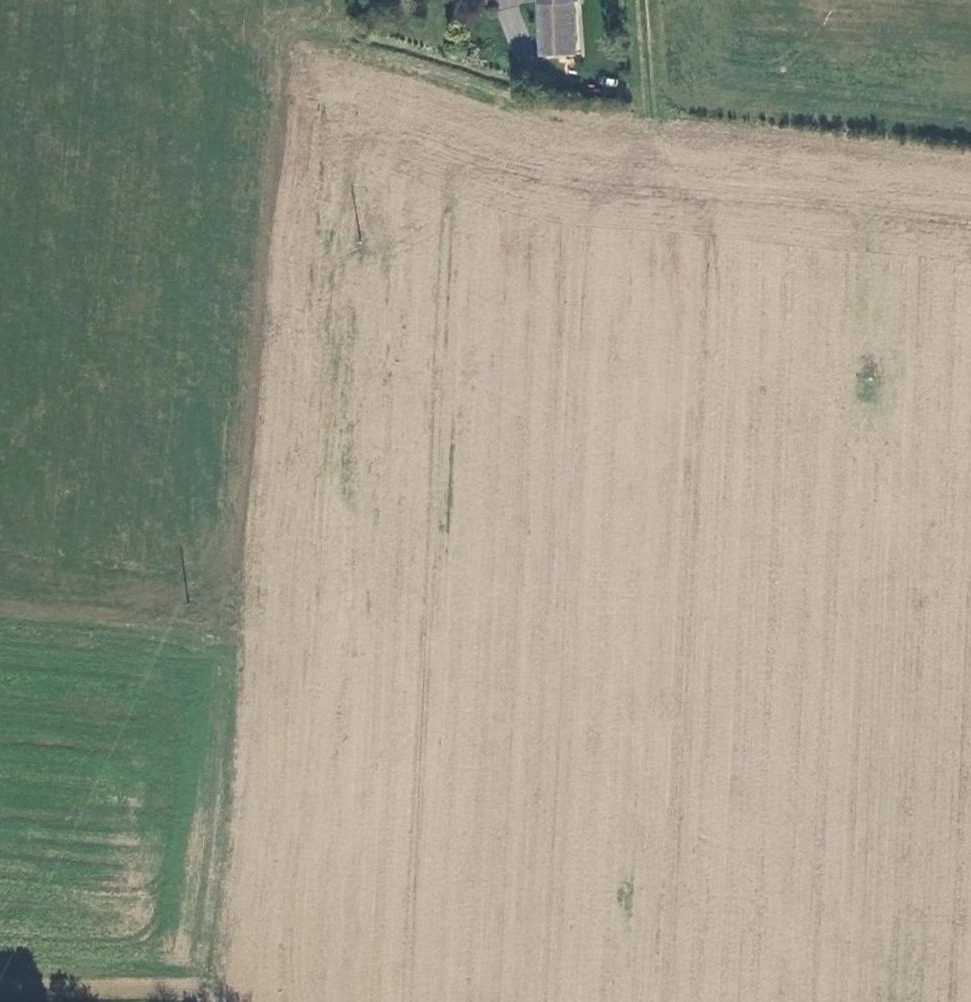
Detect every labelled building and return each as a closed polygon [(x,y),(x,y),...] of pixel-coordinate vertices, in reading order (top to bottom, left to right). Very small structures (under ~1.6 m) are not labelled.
[(538,44),(571,42),(572,0),(537,0),(538,44)]
